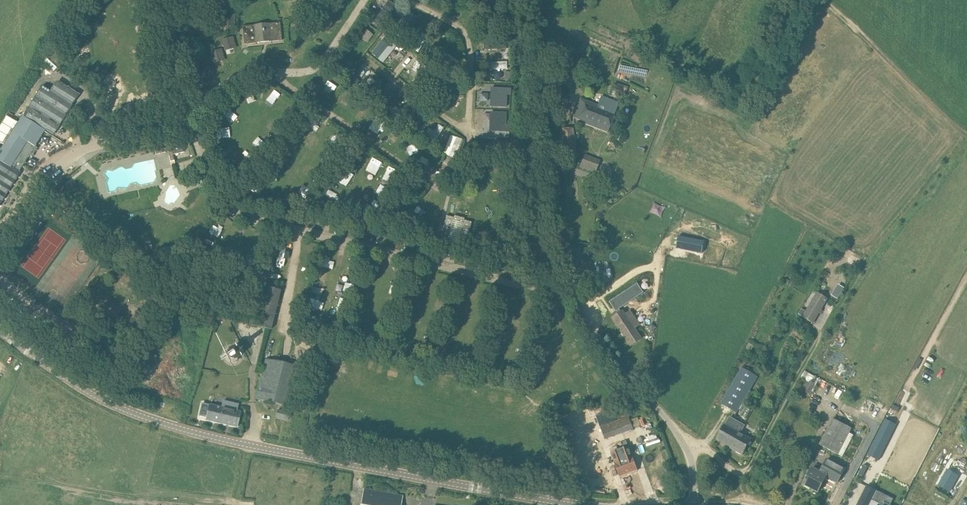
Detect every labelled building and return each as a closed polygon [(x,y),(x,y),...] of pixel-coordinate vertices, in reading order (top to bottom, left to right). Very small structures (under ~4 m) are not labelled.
[(375,18),(384,24),(397,6),(389,0),(388,0),(375,18)] [(327,6),(320,11),(327,20),(334,15),(327,6)] [(408,13),(394,32),(401,37),(415,18),(408,13)] [(280,22),(242,27),(244,45),(282,40),(280,22)] [(366,29),(360,37),(365,41),(372,33),(366,29)] [(411,50),(418,54),(428,38),(421,34),(411,50)] [(386,53),(394,43),(384,35),(370,52),(375,56),(381,49),(386,53)] [(231,38),(222,40),(224,48),(233,45),(231,38)] [(483,42),(484,50),(506,48),(505,40),(483,42)] [(205,48),(199,43),(192,45),(190,52),(196,57),(203,55),(205,48)] [(435,43),(431,50),(436,53),(440,46),(435,43)] [(221,58),(219,50),(210,53),(212,60),(221,58)] [(442,65),(454,74),(458,69),(456,67),(459,63),(451,57),(448,61),(446,60),(442,65)] [(340,65),(346,70),(352,63),(346,58),(340,65)] [(418,60),(412,69),(421,76),(428,66),(418,60)] [(202,72),(209,69),(207,62),(200,65),(202,72)] [(489,70),(507,69),(506,62),(489,63),(489,70)] [(190,75),(198,72),(196,64),(187,66),(190,75)] [(101,76),(105,70),(99,66),(95,72),(101,76)] [(431,72),(423,83),(429,88),(437,76),(431,72)] [(360,81),(353,76),(349,82),(356,87),(360,81)] [(383,82),(377,78),(375,81),(370,77),(362,86),(373,94),(383,82)] [(4,185),(7,187),(18,170),(19,171),(29,155),(32,157),(38,148),(35,146),(45,131),(52,135),(77,94),(59,82),(52,93),(42,86),(19,124),(6,116),(0,126),(0,142),(4,145),(0,150),(4,152),(0,157),(0,192),(4,185)] [(622,93),(625,85),(615,82),(612,89),(622,93)] [(447,83),(436,96),(441,101),(452,87),(447,83)] [(510,95),(511,87),(491,86),(491,106),(506,107),(506,95),(510,95)] [(608,132),(618,102),(601,96),(598,105),(581,99),(574,117),(587,122),(586,124),(608,132)] [(409,116),(395,107),(391,113),(405,121),(409,116)] [(506,111),(490,111),(490,131),(509,132),(509,124),(505,124),(506,111)] [(433,131),(428,128),(424,135),(429,138),(427,141),(433,145),(442,129),(437,126),(433,131)] [(576,153),(573,128),(559,130),(562,155),(576,153)] [(461,138),(450,134),(443,152),(454,156),(461,138)] [(509,140),(494,140),(494,156),(509,156),(509,140)] [(183,152),(181,144),(155,150),(156,154),(168,151),(171,161),(175,160),(173,154),(183,152)] [(595,172),(599,159),(584,153),(579,166),(595,172)] [(376,171),(381,162),(371,157),(366,166),(376,171)] [(417,160),(414,166),(431,175),(434,169),(417,160)] [(440,162),(436,178),(447,181),(451,165),(440,162)] [(414,179),(406,192),(412,195),(419,182),(414,179)] [(336,202),(341,192),(328,185),(323,195),(336,202)] [(465,247),(471,221),(446,215),(440,241),(465,247)] [(676,248),(702,253),(705,240),(679,235),(676,248)] [(731,264),(734,253),(722,249),(719,260),(731,264)] [(322,254),(321,262),(330,263),(331,255),(322,254)] [(614,272),(614,260),(596,260),(597,273),(614,272)] [(249,325),(271,330),(281,290),(259,285),(249,325)] [(813,323),(828,299),(817,292),(802,316),(813,323)] [(642,339),(635,329),(640,326),(631,312),(626,315),(624,312),(613,319),(631,347),(642,339)] [(134,336),(126,331),(113,349),(121,354),(134,336)] [(228,361),(231,362),(234,362),(237,361),(239,359),(241,357),(241,354),(240,351),(238,349),(236,347),(233,346),(230,347),(228,348),(226,351),(225,353),(225,356),(226,359),(228,361)] [(265,359),(256,399),(291,407),(301,367),(265,359)] [(488,373),(495,372),(498,365),(493,359),(486,360),(483,367),(488,373)] [(721,404),(737,413),(758,377),(742,368),(734,381),(729,378),(716,401),(721,404)] [(416,383),(423,385),(428,380),(426,373),(419,371),(414,376),(416,383)] [(815,383),(808,380),(804,391),(810,394),(815,383)] [(206,419),(237,427),(240,412),(236,411),(238,404),(222,401),(221,407),(210,405),(202,403),(199,416),(206,418),(206,419)] [(288,420),(290,413),(278,410),(276,418),(288,420)] [(599,438),(604,436),(605,440),(634,430),(629,416),(600,427),(601,428),(596,430),(599,438)] [(731,448),(731,447),(744,454),(752,440),(740,434),(745,426),(730,417),(725,425),(725,424),(716,439),(731,448)] [(833,419),(820,445),(838,455),(839,455),(842,457),(859,425),(850,420),(847,426),(833,419)] [(896,425),(885,420),(867,455),(878,461),(896,425)] [(610,449),(612,453),(615,463),(620,477),(629,474),(620,450),(619,446),(610,449)] [(638,470),(633,456),(629,446),(620,450),(629,474),(638,470)] [(813,468),(804,485),(818,493),(826,477),(831,479),(838,466),(825,459),(819,471),(813,468)] [(960,467),(962,463),(953,459),(950,467),(956,469),(956,471),(965,475),(966,470),(966,469),(960,467)] [(949,491),(958,476),(947,470),(938,485),(949,491)] [(876,491),(867,487),(858,504),(885,504),(872,499),(876,491)] [(403,496),(364,488),(361,504),(401,504),(403,496)]
